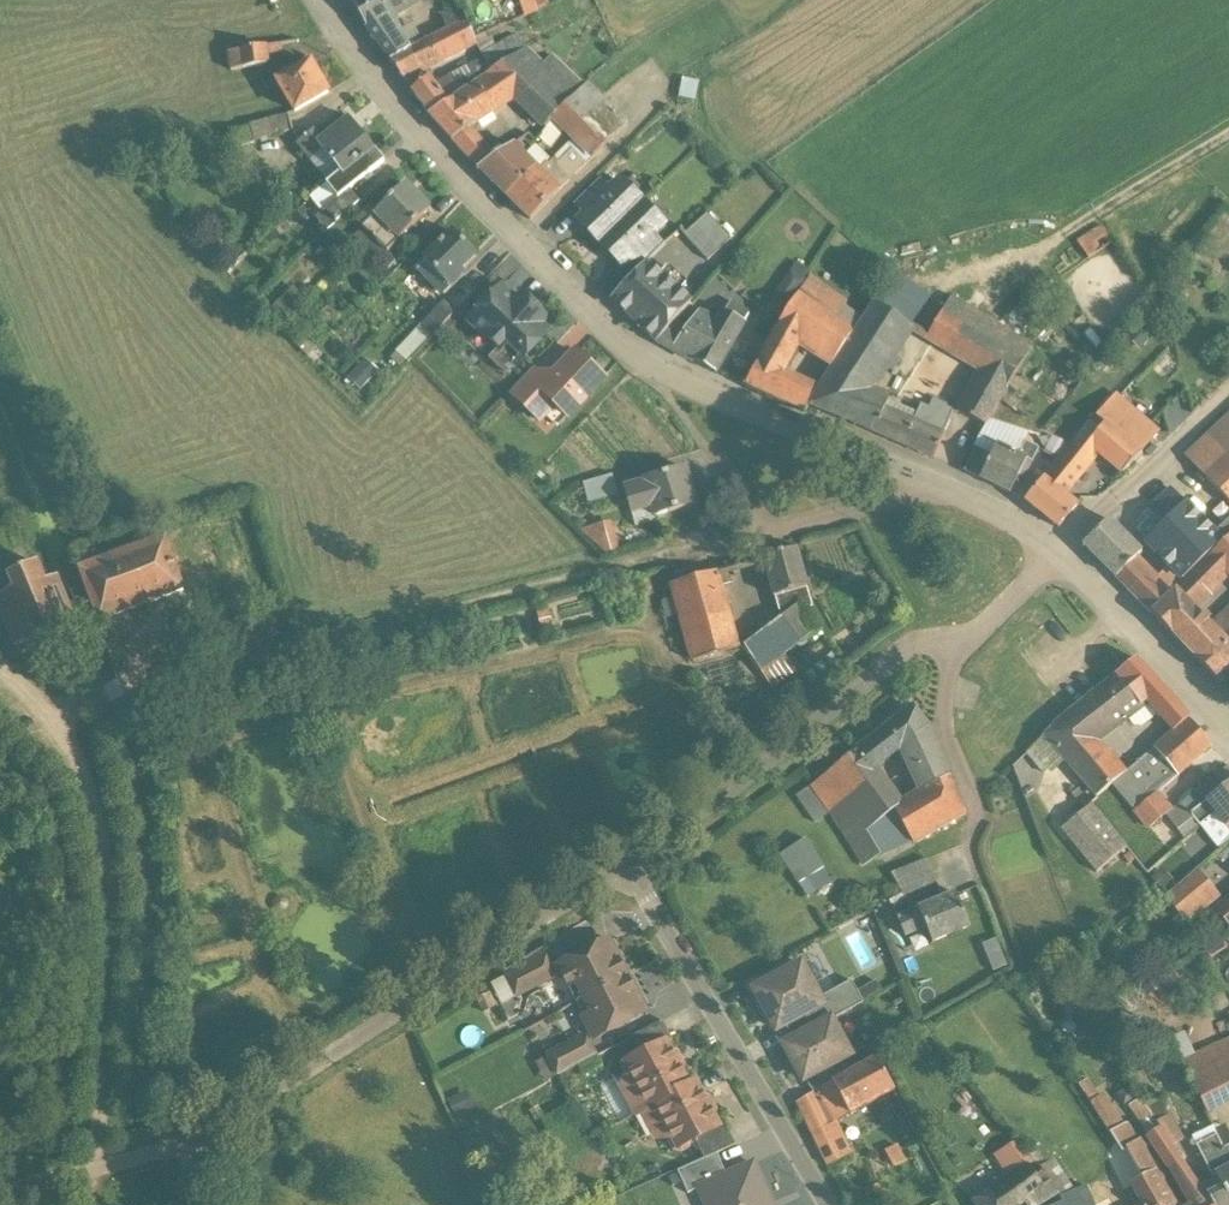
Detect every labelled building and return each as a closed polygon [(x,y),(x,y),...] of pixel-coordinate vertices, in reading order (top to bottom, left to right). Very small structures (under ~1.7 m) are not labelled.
[(352,8),(368,0),(347,0),(352,8)] [(352,8),(366,33),(431,0),(368,0),(352,8)] [(531,0),(519,0),(528,21),(537,17),(531,0)] [(566,7),(555,13),(559,21),(571,16),(566,7)] [(463,12),(442,22),(449,36),(468,27),(463,12)] [(519,25),(497,35),(499,40),(509,35),(510,38),(523,32),(519,25)] [(410,55),(390,66),(403,84),(476,46),(475,45),(468,27),(449,36),(448,36),(410,55)] [(399,34),(376,47),(390,66),(410,55),(399,34)] [(495,53),(488,40),(475,45),(476,46),(474,47),(490,78),(493,76),(514,63),(523,56),(516,42),(495,53)] [(265,50),(228,56),(231,75),(268,69),(267,59),(265,50)] [(544,76),(523,56),(514,63),(536,84),(514,104),(543,132),(565,112),(582,95),(553,66),(544,76)] [(514,63),(493,76),(507,97),(514,104),(536,84),(514,63)] [(483,66),(467,74),(474,88),(490,78),(483,66)] [(311,67),(278,86),(295,117),(328,98),(311,67)] [(464,99),(430,121),(467,161),(483,150),(471,134),(495,118),(491,114),(496,111),(492,106),(507,97),(493,76),(490,78),(474,88),(476,92),(464,99)] [(436,91),(430,83),(412,96),(430,121),(464,99),(453,81),(436,91)] [(582,95),(565,112),(554,124),(593,163),(626,131),(586,91),(582,95)] [(288,119),(264,125),(269,142),(293,135),(288,119)] [(361,139),(350,124),(322,146),(313,135),(297,147),(312,165),(323,156),(342,179),(374,154),(371,150),(372,149),(363,138),(361,139)] [(250,130),(231,135),(234,146),(253,141),(250,130)] [(483,150),(467,161),(478,174),(493,163),(483,150)] [(493,163),(478,174),(507,202),(536,173),(513,150),(493,163)] [(342,179),(327,191),(336,202),(338,204),(349,195),(384,167),(374,154),(342,179)] [(536,173),(507,202),(530,225),(572,184),(558,169),(552,174),(546,168),(538,176),(536,173)] [(599,185),(575,209),(585,219),(609,196),(599,185)] [(585,219),(579,225),(579,228),(598,248),(601,248),(642,207),(624,188),(617,188),(609,196),(585,219)] [(404,190),(375,218),(376,218),(361,231),(373,243),(386,257),(399,243),(400,244),(430,217),(404,190)] [(359,207),(349,195),(338,204),(336,202),(324,212),(336,227),(359,207)] [(642,207),(601,248),(601,250),(620,269),(623,269),(629,264),(653,240),(660,233),(660,226),(642,207)] [(324,212),(314,221),(326,235),(336,227),(324,212)] [(731,245),(707,219),(684,241),(707,267),(731,245)] [(1101,233),(1077,249),(1088,265),(1111,249),(1101,233)] [(452,237),(417,272),(444,299),(464,279),(460,276),(475,261),(452,237)] [(653,240),(629,264),(639,275),(645,268),(663,250),(653,240)] [(386,257),(373,243),(365,251),(378,264),(386,257)] [(691,308),(645,268),(639,275),(610,304),(656,347),(675,326),(691,308)] [(1043,286),(1036,295),(1045,303),(1052,294),(1043,286)] [(836,309),(806,288),(789,314),(776,336),(798,350),(833,371),(855,337),(829,319),(836,309)] [(522,300),(515,307),(500,293),(470,325),(503,357),(508,350),(522,364),(547,338),(539,330),(546,324),(522,300)] [(780,322),(742,299),(733,310),(748,319),(773,335),(780,322)] [(1031,354),(950,305),(926,344),(982,377),(1007,392),(1031,354)] [(442,306),(422,327),(434,339),(454,318),(442,306)] [(296,321),(284,308),(272,319),(284,332),(296,321)] [(817,396),(808,410),(854,430),(868,397),(910,333),(874,308),(862,327),(855,337),(833,371),(820,391),(817,396)] [(862,327),(836,309),(829,319),(855,337),(862,327)] [(748,319),(733,310),(725,319),(742,330),(748,319)] [(718,328),(700,318),(689,334),(675,326),(656,347),(715,379),(737,338),(742,330),(725,319),(718,328)] [(773,335),(748,319),(742,330),(737,338),(763,354),(773,335)] [(434,339),(422,327),(416,334),(428,346),(434,339)] [(776,336),(746,391),(770,402),(782,380),(798,350),(776,336)] [(603,384),(576,358),(548,388),(549,388),(541,397),(555,410),(567,421),(603,384)] [(381,380),(368,368),(348,387),(360,400),(381,380)] [(533,374),(511,397),(523,408),(537,393),(541,397),(549,388),(548,388),(533,374)] [(1007,392),(982,377),(968,400),(994,414),(1007,392)] [(812,394),(782,380),(770,402),(804,416),(813,394),(812,394)] [(541,397),(537,393),(523,408),(540,425),(555,410),(541,397)] [(913,428),(884,415),(888,406),(868,397),(854,430),(933,464),(953,418),(935,410),(931,419),(919,414),(913,428)] [(994,414),(968,400),(958,418),(984,431),(994,414)] [(1118,406),(1100,426),(1104,429),(1087,449),(1096,457),(1121,479),(1159,440),(1118,406)] [(1094,422),(1070,447),(1072,449),(1082,456),(1087,449),(1104,429),(1100,426),(1094,422)] [(1185,463),(1228,509),(1228,423),(1185,463)] [(1018,461),(996,450),(991,460),(979,484),(1009,499),(1017,482),(1023,485),(1038,454),(1024,447),(1018,461)] [(1072,449),(1043,484),(1024,506),(1058,533),(1076,511),(1063,501),(1096,457),(1087,449),(1082,456),(1072,449)] [(975,452),(962,476),(979,484),(991,460),(975,452)] [(685,472),(644,484),(645,490),(625,496),(626,497),(628,507),(631,517),(651,511),(654,520),(695,508),(685,472)] [(612,478),(582,487),(588,508),(618,499),(612,478)] [(1220,547),(1170,495),(1149,516),(1164,533),(1148,549),(1177,579),(1182,584),(1220,547)] [(1141,558),(1107,525),(1082,550),(1127,594),(1143,578),(1132,567),(1141,558)] [(614,527),(583,536),(607,562),(623,559),(614,527)] [(165,540),(80,571),(99,623),(184,592),(165,540)] [(1210,559),(1211,560),(1228,578),(1228,541),(1210,559)] [(795,552),(764,561),(780,620),(800,606),(807,614),(812,610),(795,552)] [(1228,578),(1211,560),(1202,569),(1219,587),(1228,578)] [(17,643),(72,617),(57,576),(43,581),(37,565),(9,577),(14,589),(0,597),(0,602),(17,643)] [(1151,619),(1215,683),(1228,669),(1228,651),(1209,631),(1192,614),(1219,587),(1202,569),(1151,619)] [(717,574),(671,587),(692,663),(738,650),(717,574)] [(1172,583),(1165,575),(1153,587),(1166,600),(1178,588),(1172,583)] [(1153,587),(1143,578),(1127,594),(1149,617),(1166,600),(1153,587)] [(1182,584),(1177,579),(1172,583),(1178,588),(1182,584)] [(780,620),(743,648),(771,689),(795,672),(784,656),(819,630),(807,614),(800,606),(780,620)] [(1209,631),(1228,651),(1228,612),(1209,631)] [(1135,664),(1090,700),(1110,732),(1111,732),(1145,706),(1172,736),(1186,721),(1176,707),(1135,664)] [(1090,700),(1067,718),(1024,759),(1046,776),(1062,761),(1077,779),(1104,758),(1093,745),(1110,732),(1090,700)] [(912,711),(860,752),(835,771),(854,799),(879,780),(875,772),(902,752),(912,768),(924,792),(929,789),(929,790),(949,780),(927,732),(928,732),(912,711)] [(1188,723),(1154,754),(1176,780),(1210,749),(1188,723)] [(1122,780),(1112,788),(1135,816),(1156,798),(1176,780),(1154,754),(1122,780)] [(1104,758),(1077,779),(1086,789),(1096,801),(1112,788),(1122,780),(1114,770),(1104,758)] [(1125,759),(1114,770),(1122,780),(1134,769),(1125,759)] [(1206,786),(1215,797),(1228,786),(1228,773),(1227,770),(1206,786)] [(835,771),(812,788),(830,815),(830,816),(854,799),(835,771)] [(924,792),(899,808),(900,810),(894,815),(913,847),(965,817),(953,790),(953,789),(949,780),(929,790),(929,789),(924,792)] [(1205,805),(1202,808),(1189,818),(1198,831),(1215,818),(1226,831),(1228,829),(1228,786),(1215,797),(1205,805)] [(812,788),(796,800),(814,826),(830,815),(812,788)] [(1086,789),(1070,802),(1079,814),(1096,801),(1086,789)] [(888,792),(840,830),(863,866),(879,856),(866,836),(894,815),(900,810),(899,808),(888,792)] [(1202,808),(1193,796),(1180,807),(1189,818),(1202,808)] [(1156,798),(1135,816),(1148,832),(1170,815),(1156,798)] [(1126,851),(1091,808),(1060,833),(1095,876),(1126,851)] [(1196,866),(1215,850),(1202,835),(1183,852),(1196,866)] [(805,842),(781,858),(806,897),(830,882),(805,842)] [(926,862),(890,877),(875,885),(884,907),(902,897),(903,899),(936,886),(926,862)] [(1195,874),(1167,899),(1188,926),(1216,901),(1195,874)] [(955,897),(918,912),(918,913),(897,922),(904,939),(925,930),(931,946),(969,930),(955,897)] [(1216,916),(1228,932),(1228,906),(1216,916)] [(608,942),(557,968),(568,989),(577,984),(584,999),(575,1003),(576,1005),(627,978),(608,942)] [(544,958),(507,977),(517,998),(555,979),(544,958)] [(801,966),(754,992),(776,1032),(785,1027),(808,1014),(816,1029),(831,1021),(831,1022),(863,1005),(851,983),(819,1000),(801,966)] [(627,978),(576,1005),(576,1006),(585,1001),(593,1015),(584,1020),(595,1041),(646,1014),(627,978)] [(808,1014),(785,1027),(793,1042),(816,1029),(808,1014)] [(793,1042),(784,1046),(803,1082),(805,1081),(839,1063),(850,1057),(831,1022),(831,1021),(816,1029),(793,1042)] [(662,1022),(632,1039),(641,1057),(666,1044),(666,1045),(672,1042),(662,1022)] [(1197,1058),(1181,1025),(1164,1032),(1191,1087),(1215,1136),(1225,1130),(1214,1109),(1228,1102),(1228,1043),(1197,1058)] [(585,1037),(547,1056),(558,1077),(596,1057),(585,1037)] [(641,1057),(638,1059),(631,1057),(624,1061),(622,1068),(625,1075),(632,1077),(649,1109),(655,1106),(689,1088),(666,1045),(666,1044),(641,1057)] [(846,1077),(832,1084),(849,1115),(893,1091),(876,1061),(846,1077)] [(839,1063),(805,1081),(813,1095),(814,1094),(832,1084),(846,1077),(839,1063)] [(832,1084),(814,1094),(829,1126),(836,1123),(849,1115),(832,1084)] [(689,1088),(655,1106),(672,1137),(670,1144),(673,1151),(681,1153),(688,1150),(690,1143),(694,1141),(718,1129),(717,1127),(695,1085),(689,1088)] [(1094,1085),(1081,1094),(1090,1108),(1103,1098),(1094,1085)] [(1215,1136),(1191,1087),(1164,1103),(1147,1113),(1161,1134),(1171,1150),(1195,1136),(1201,1146),(1219,1137),(1227,1133),(1225,1130),(1215,1136)] [(1157,1092),(1138,1104),(1147,1113),(1164,1103),(1157,1092)] [(813,1095),(797,1104),(812,1136),(829,1126),(814,1094),(813,1095)] [(1116,1117),(1103,1098),(1090,1108),(1109,1136),(1147,1113),(1138,1104),(1116,1117)] [(1147,1113),(1109,1136),(1121,1156),(1126,1153),(1141,1181),(1152,1176),(1147,1167),(1146,1168),(1139,1156),(1153,1148),(1149,1141),(1161,1134),(1147,1113)] [(829,1126),(812,1136),(827,1167),(850,1155),(836,1123),(829,1126)] [(718,1129),(694,1141),(704,1162),(717,1156),(736,1147),(724,1124),(717,1127),(718,1129)] [(1227,1133),(1219,1137),(1226,1150),(1228,1149),(1228,1137),(1227,1133)] [(1161,1134),(1149,1141),(1153,1148),(1159,1157),(1171,1150),(1161,1134)] [(1219,1137),(1201,1146),(1195,1149),(1212,1182),(1215,1180),(1222,1194),(1207,1201),(1209,1204),(1228,1204),(1228,1149),(1226,1150),(1219,1137)] [(897,1148),(878,1157),(885,1173),(905,1164),(897,1148)] [(1037,1148),(1027,1155),(1039,1171),(1048,1164),(1037,1148)] [(696,1192),(727,1178),(717,1156),(704,1162),(679,1173),(689,1195),(696,1192)] [(1021,1159),(1007,1169),(1014,1179),(1028,1169),(1021,1159)] [(757,1165),(727,1178),(696,1192),(702,1204),(775,1204),(757,1165)] [(995,1191),(1004,1204),(1022,1204),(1023,1204),(1017,1195),(1037,1183),(1028,1169),(1014,1179),(995,1191)] [(1072,1195),(1055,1169),(1043,1175),(1044,1177),(1045,1178),(1056,1196),(1059,1201),(1072,1195)] [(1141,1181),(1131,1188),(1138,1201),(1159,1190),(1152,1176),(1141,1181)] [(1017,1195),(1023,1204),(1024,1204),(1049,1204),(1051,1204),(1052,1204),(1060,1204),(1059,1201),(1056,1196),(1045,1178),(1037,1183),(1017,1195)] [(1188,1178),(1182,1182),(1187,1191),(1195,1186),(1188,1178)] [(1207,1201),(1195,1186),(1187,1191),(1184,1193),(1191,1204),(1209,1204),(1207,1201)] [(1059,1201),(1060,1204),(1091,1204),(1085,1189),(1072,1195),(1059,1201)] [(1159,1190),(1138,1201),(1140,1204),(1168,1204),(1162,1196),(1159,1190)] [(975,1204),(976,1204),(1004,1204),(995,1191),(975,1204)]
